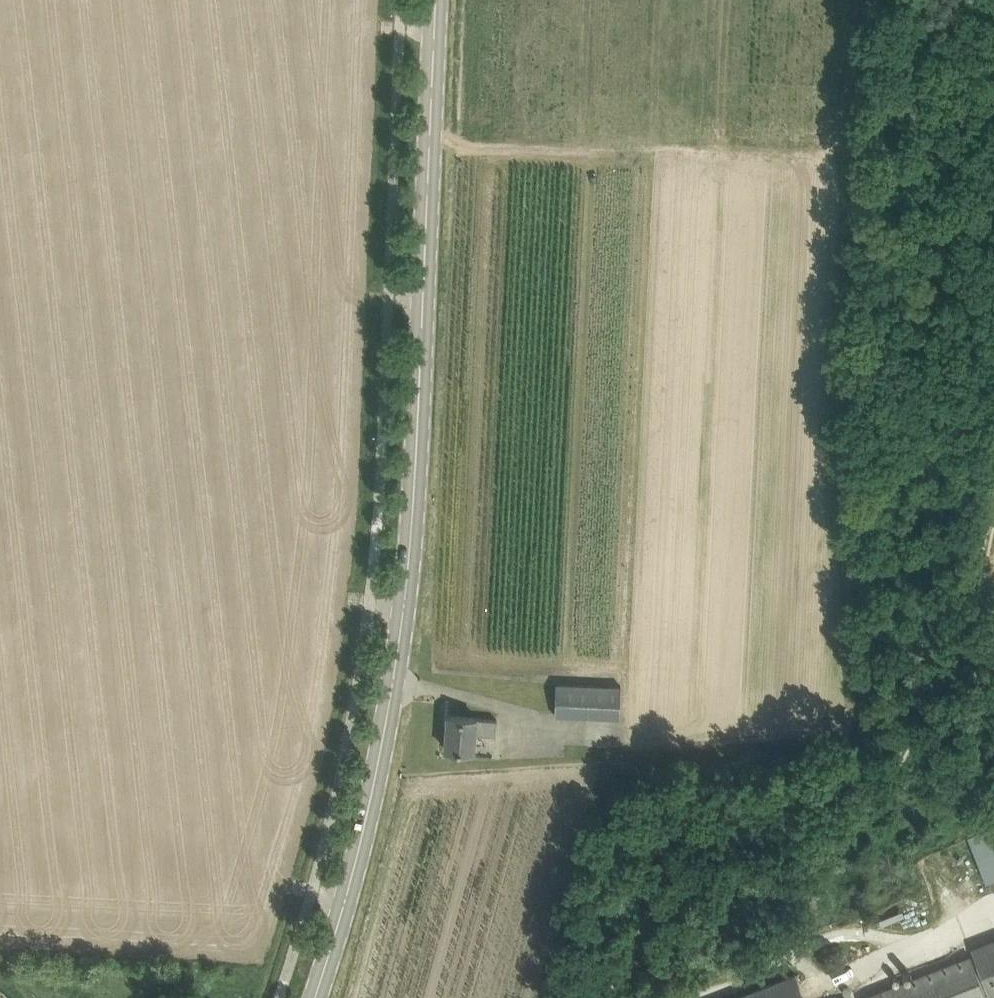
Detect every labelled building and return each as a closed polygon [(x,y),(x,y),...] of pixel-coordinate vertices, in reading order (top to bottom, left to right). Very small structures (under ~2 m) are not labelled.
[(556,715),(620,718),(622,685),(557,683),(556,715)] [(498,718),(479,716),(449,714),(446,748),(477,750),(478,733),(497,735),(498,718)] [(986,878),(993,876),(993,824),(971,831),(986,878)] [(971,946),(990,996),(987,997),(970,955),(861,997),(993,997),(993,937),(971,946)] [(795,971),(727,997),(806,997),(795,971)] [(0,986),(0,997),(14,997),(0,986)]
